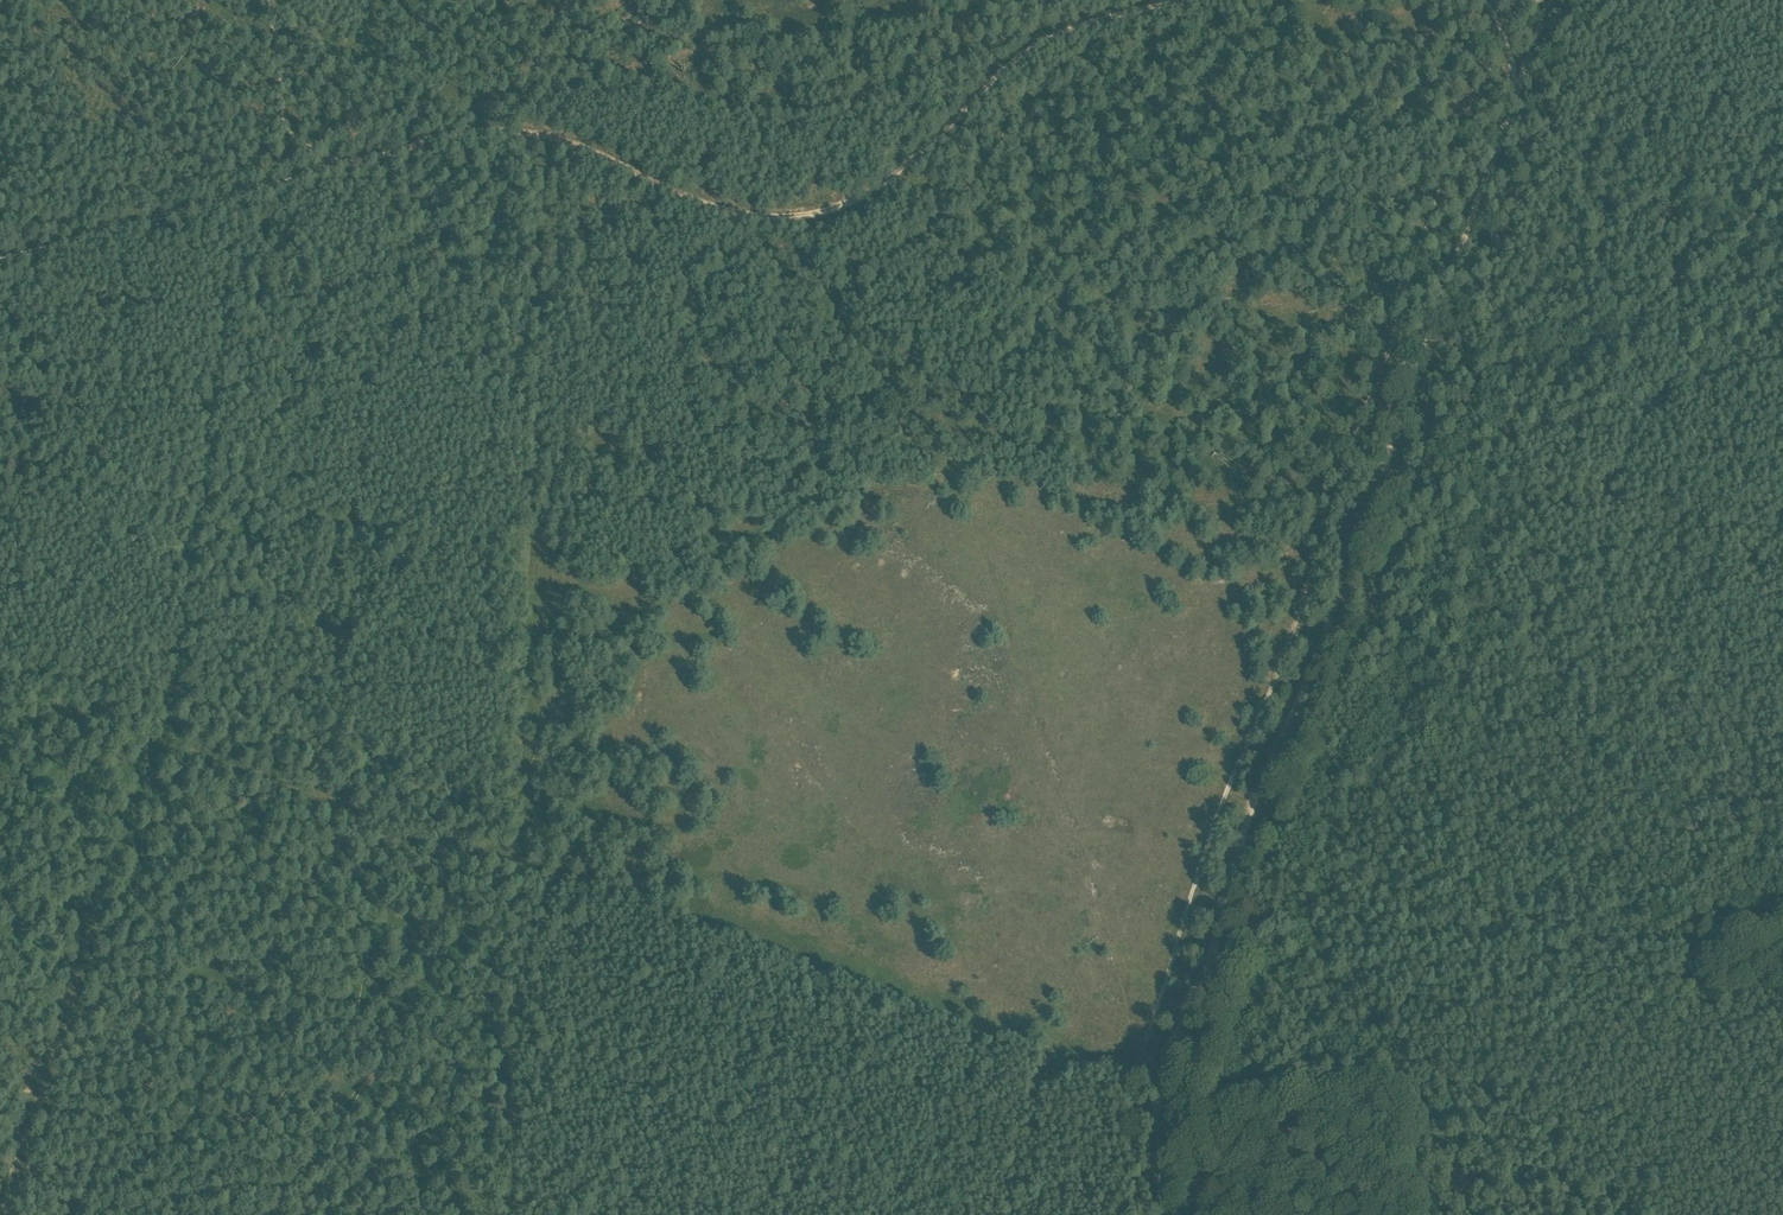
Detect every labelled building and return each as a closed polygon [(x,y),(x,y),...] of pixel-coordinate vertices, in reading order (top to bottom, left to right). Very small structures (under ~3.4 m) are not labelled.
[(1086,943),(1091,948),(1107,935),(1102,930),(1086,943)]
